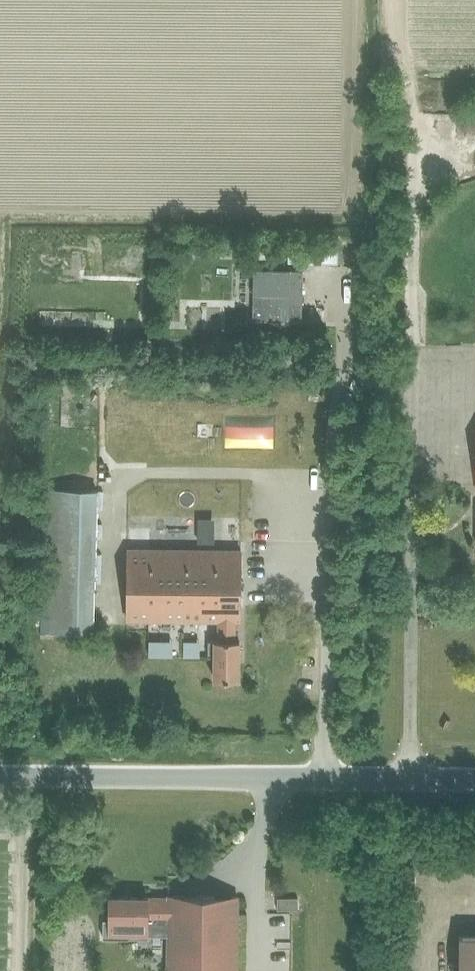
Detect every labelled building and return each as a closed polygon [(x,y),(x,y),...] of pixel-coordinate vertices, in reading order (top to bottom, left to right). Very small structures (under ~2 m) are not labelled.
[(302,271),(253,270),(252,319),(301,320),(302,271)] [(458,462),(459,451),(440,451),(440,461),(458,462)] [(393,480),(394,468),(384,468),(384,480),(393,480)] [(214,657),(214,679),(238,679),(239,640),(235,640),(235,620),(240,620),(241,551),(127,550),(126,619),(218,620),(217,640),(208,640),(208,657),(214,657)] [(108,896),(108,919),(102,919),(102,938),(127,938),(127,928),(146,928),(146,934),(167,934),(167,970),(236,970),(237,897),(167,896),(167,901),(147,901),(147,897),(108,896)] [(298,911),(298,898),(276,898),(276,910),(298,911)] [(458,970),(474,970),(474,936),(458,936),(458,970)]
